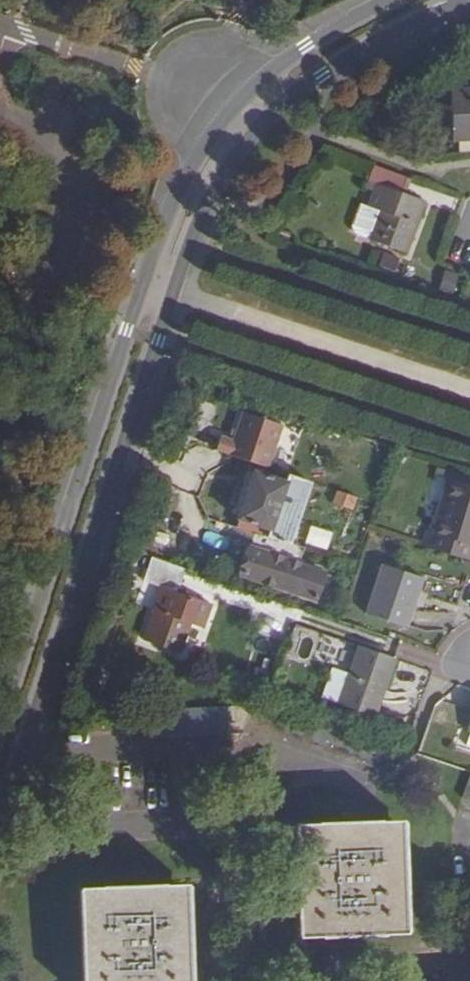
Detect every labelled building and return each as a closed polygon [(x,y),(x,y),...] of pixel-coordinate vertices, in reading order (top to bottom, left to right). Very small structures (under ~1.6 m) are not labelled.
[(452,89),(454,141),(469,141),(469,89),(452,89)] [(370,182),(378,185),(384,170),(376,167),(370,182)] [(407,194),(412,180),(384,170),(378,185),(369,207),(369,208),(381,213),(371,241),(405,253),(425,200),(407,194)] [(368,190),(375,192),(378,185),(370,182),(368,190)] [(371,241),(381,213),(369,208),(361,205),(353,227),(353,232),(357,236),(371,241)] [(400,258),(385,253),(379,266),(395,272),(400,258)] [(233,438),(220,434),(215,452),(270,467),(283,423),(240,411),(233,438)] [(364,476),(349,471),(346,470),(334,505),(352,510),(364,476)] [(469,485),(469,477),(451,471),(449,478),(469,485)] [(239,519),(270,529),(268,533),(268,535),(291,543),(311,483),(287,476),(285,482),(255,472),(239,519)] [(469,561),(469,485),(449,478),(432,533),(428,532),(423,547),(469,561)] [(327,551),(334,534),(312,525),(305,542),(327,551)] [(148,555),(152,557),(174,564),(184,536),(159,527),(148,555)] [(262,551),(251,547),(242,576),(317,600),(326,571),(286,558),(291,543),(268,535),(262,551)] [(179,593),(187,569),(174,564),(152,557),(143,582),(163,588),(144,641),(181,653),(191,625),(203,629),(212,605),(179,593)] [(423,578),(383,564),(366,615),(407,628),(423,578)] [(376,718),(397,660),(359,647),(338,705),(376,718)] [(403,822),(295,826),(300,936),(407,932),(403,822)] [(79,890),(83,980),(189,980),(185,885),(79,890)]
